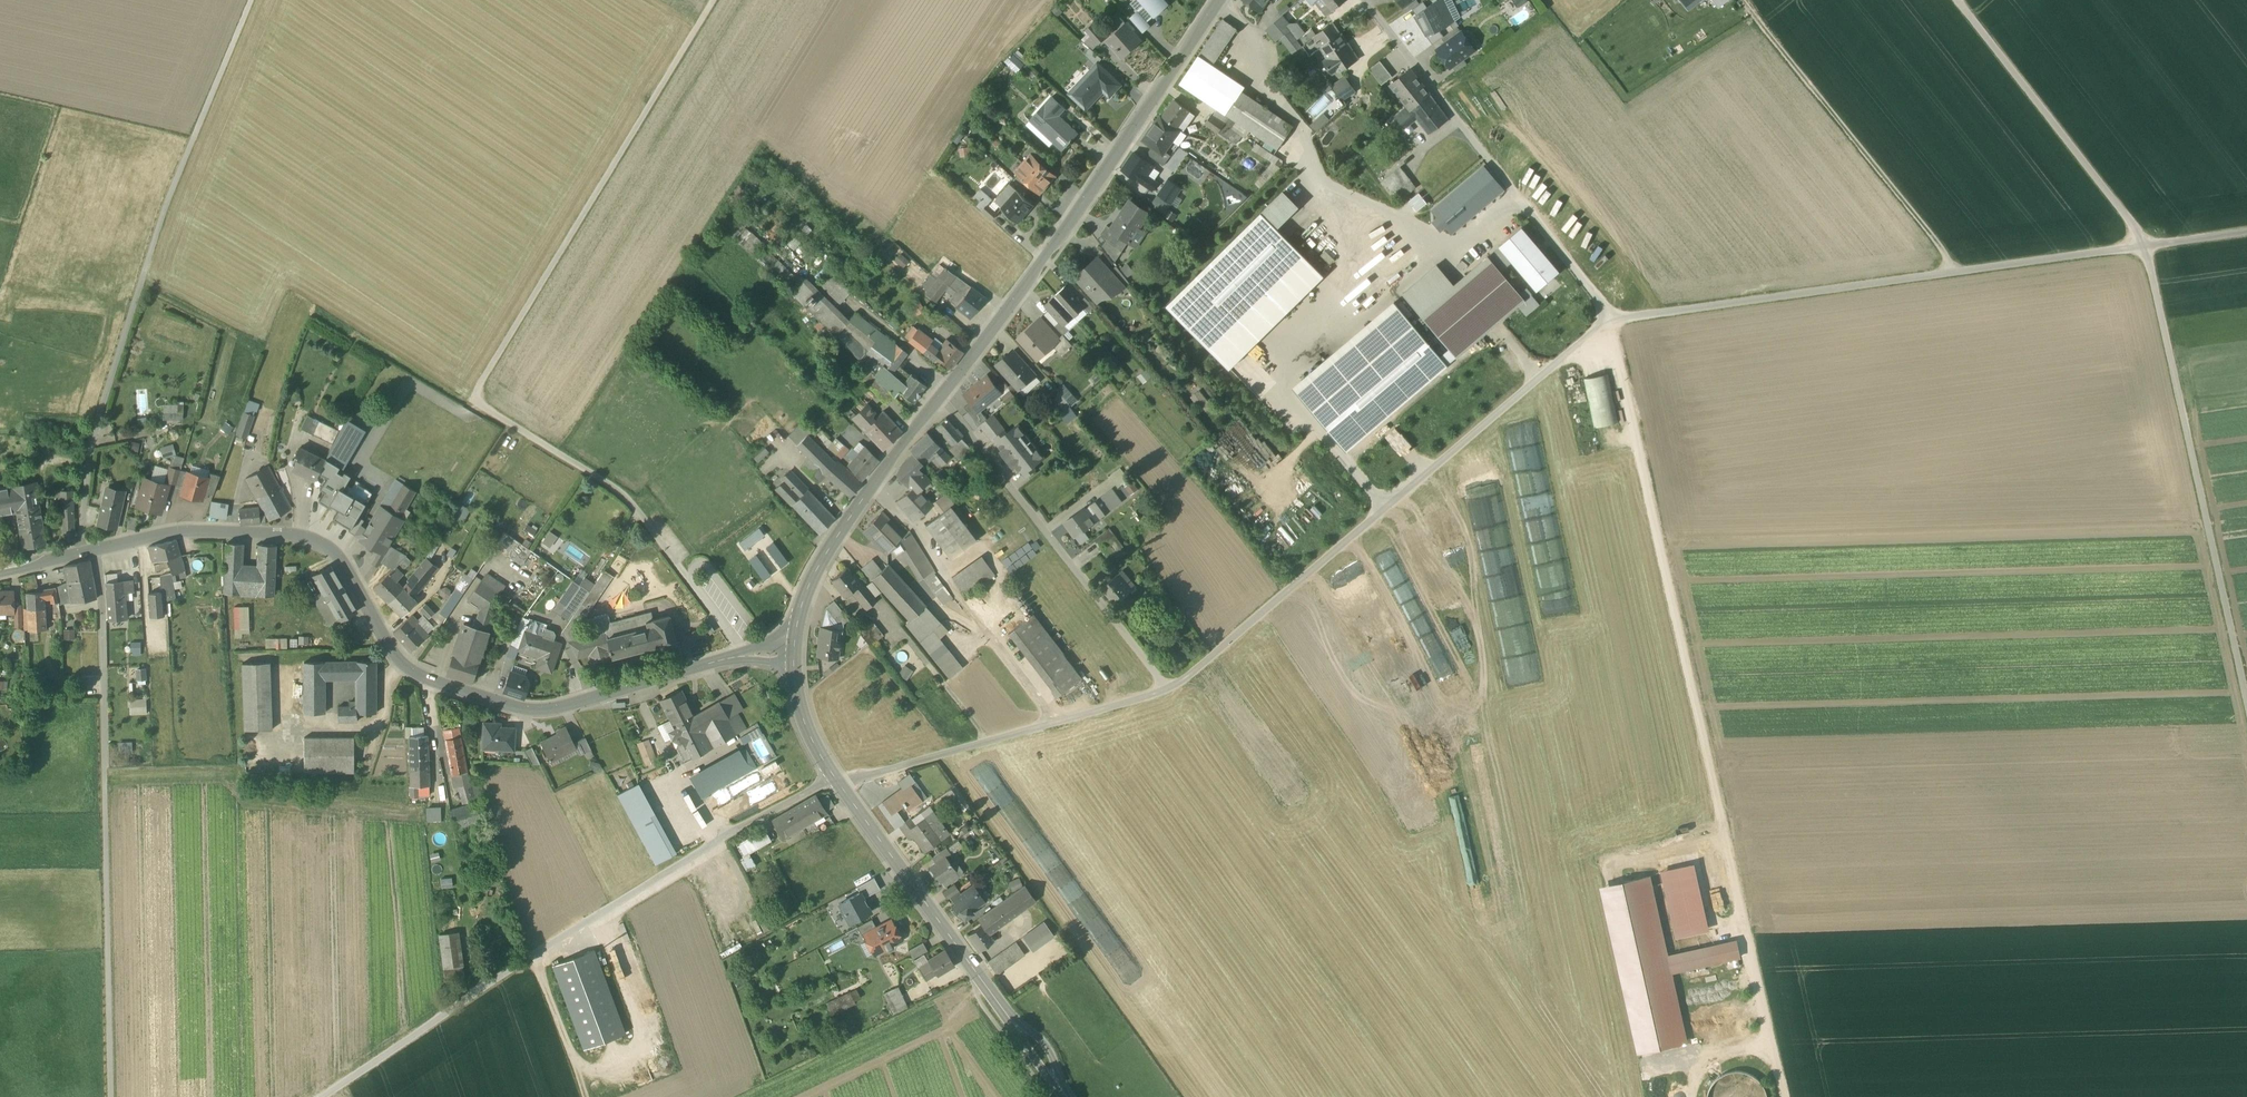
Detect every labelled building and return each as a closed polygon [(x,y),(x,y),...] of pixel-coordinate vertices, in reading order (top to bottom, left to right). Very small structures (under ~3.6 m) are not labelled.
[(1137,11),(1139,14),(1146,8),(1139,0),(1134,0),(1130,3),(1137,11)] [(1146,8),(1153,16),(1154,17),(1158,14),(1159,14),(1165,9),(1164,8),(1168,5),(1164,0),(1139,0),(1146,8)] [(1260,11),(1268,0),(1246,0),(1260,11)] [(1332,13),(1321,0),(1318,0),(1315,3),(1326,17),(1332,13)] [(1332,13),(1347,0),(1321,0),(1332,13)] [(1416,0),(1413,0),(1403,7),(1402,8),(1406,13),(1419,4),(1416,0)] [(1450,9),(1445,0),(1437,0),(1436,1),(1445,12),(1450,9)] [(1455,20),(1461,16),(1453,0),(1445,0),(1450,9),(1455,20)] [(1688,11),(1702,0),(1679,0),(1688,11)] [(1718,9),(1729,0),(1712,0),(1718,9)] [(1427,8),(1416,15),(1426,36),(1438,30),(1447,26),(1449,24),(1455,20),(1450,9),(1445,12),(1436,1),(1427,8)] [(1423,2),(1412,9),(1416,15),(1427,8),(1423,2)] [(1146,22),(1153,16),(1146,8),(1139,14),(1146,22)] [(1130,18),(1143,33),(1150,26),(1146,22),(1139,14),(1137,11),(1130,18)] [(1265,31),(1275,43),(1281,38),(1289,32),(1291,30),(1287,26),(1290,24),(1283,15),(1265,31)] [(1111,36),(1125,24),(1119,17),(1105,29),(1111,36)] [(1459,26),(1455,20),(1449,24),(1453,30),(1459,26)] [(1222,21),(1198,57),(1212,66),(1237,30),(1222,21)] [(1088,33),(1097,44),(1103,38),(1092,24),(1085,30),(1088,33)] [(1106,40),(1119,55),(1138,38),(1125,24),(1111,36),(1106,40)] [(1297,24),(1290,24),(1287,26),(1291,30),(1289,32),(1296,41),(1298,40),(1305,34),(1297,24)] [(1318,44),(1321,48),(1339,34),(1332,24),(1316,35),(1313,37),(1318,44)] [(1441,39),(1445,44),(1461,33),(1457,27),(1441,39)] [(1298,40),(1299,41),(1310,33),(1313,37),(1316,35),(1311,29),(1305,34),(1298,40)] [(1443,37),(1438,30),(1426,36),(1432,45),(1443,37)] [(1296,41),(1289,32),(1281,38),(1293,53),(1301,47),(1296,41)] [(1081,40),(1089,47),(1093,51),(1098,45),(1097,44),(1088,33),(1081,40)] [(1299,41),(1301,45),(1308,40),(1313,37),(1310,33),(1299,41)] [(1437,50),(1450,68),(1452,67),(1463,59),(1474,51),(1461,33),(1445,44),(1437,50)] [(1339,34),(1321,48),(1320,48),(1327,59),(1323,61),(1327,67),(1326,67),(1327,68),(1328,68),(1332,75),(1356,59),(1339,34)] [(1308,45),(1310,49),(1318,44),(1313,37),(1308,40),(1310,44),(1308,45)] [(1102,59),(1093,51),(1089,47),(1083,54),(1096,65),(1097,64),(1102,59)] [(1012,53),(1004,62),(1017,73),(1024,65),(1012,53)] [(1217,109),(1226,115),(1241,92),(1244,88),(1212,66),(1198,57),(1180,84),(1217,109)] [(1452,67),(1456,72),(1467,64),(1463,59),(1452,67)] [(1369,70),(1382,85),(1392,77),(1380,62),(1372,67),(1369,70)] [(1069,93),(1086,109),(1103,90),(1109,96),(1120,85),(1097,64),(1096,65),(1069,93)] [(1406,107),(1409,110),(1429,94),(1410,70),(1390,86),(1406,107)] [(1332,87),(1342,101),(1354,92),(1345,78),(1332,87)] [(1293,127),(1241,92),(1226,115),(1228,117),(1236,122),(1250,132),(1265,142),(1274,148),(1277,150),(1293,127)] [(1447,119),(1429,94),(1409,110),(1409,111),(1410,110),(1416,119),(1428,134),(1447,119)] [(1053,142),(1062,150),(1072,139),(1070,138),(1076,131),(1059,115),(1065,108),(1052,96),(1032,118),(1056,139),(1053,142)] [(1177,128),(1178,127),(1177,127),(1189,111),(1189,112),(1189,111),(1174,100),(1174,101),(1163,116),(1162,117),(1177,128)] [(1395,117),(1404,128),(1416,119),(1410,110),(1409,111),(1409,110),(1406,107),(1395,117)] [(1217,109),(1212,117),(1223,125),(1228,117),(1226,115),(1217,109)] [(1195,116),(1189,112),(1189,111),(1177,127),(1178,127),(1184,132),(1195,116)] [(1323,113),(1310,126),(1317,132),(1329,120),(1323,113)] [(1181,130),(1177,128),(1162,117),(1160,116),(1142,141),(1152,148),(1162,155),(1165,152),(1172,141),(1176,144),(1178,142),(1180,144),(1187,135),(1181,130)] [(1224,125),(1223,125),(1212,117),(1210,116),(1205,124),(1218,133),(1224,125)] [(1224,125),(1230,130),(1236,122),(1228,117),(1223,125),(1224,125)] [(1049,146),(1053,142),(1056,139),(1032,118),(1026,125),(1049,146)] [(1236,122),(1230,130),(1233,132),(1241,137),(1242,137),(1245,139),(1250,132),(1236,122)] [(1218,133),(1228,140),(1233,132),(1230,130),(1224,125),(1218,133)] [(1241,137),(1233,132),(1228,140),(1236,145),(1241,138),(1241,137)] [(1262,148),(1270,154),(1274,148),(1265,142),(1262,148)] [(1262,148),(1256,144),(1252,150),(1275,165),(1279,159),(1270,154),(1262,148)] [(1031,155),(1039,163),(1044,158),(1030,146),(1025,151),(1031,156),(1031,155)] [(969,147),(959,148),(960,157),(970,155),(969,147)] [(1147,154),(1163,166),(1171,156),(1165,152),(1162,155),(1152,148),(1147,154)] [(1122,171),(1146,187),(1151,180),(1146,177),(1152,168),(1153,167),(1133,154),(1122,171)] [(1031,156),(1024,164),(1047,184),(1054,176),(1046,169),(1046,167),(1042,164),(1041,164),(1039,163),(1031,155),(1031,156)] [(1039,193),(1047,184),(1024,164),(1016,172),(1026,181),(1026,182),(1030,186),(1031,186),(1039,193)] [(1160,173),(1152,168),(1146,177),(1151,180),(1154,182),(1160,173)] [(1263,176),(1269,180),(1274,174),(1268,168),(1261,175),(1263,176)] [(1417,189),(1410,180),(1400,188),(1394,181),(1405,173),(1401,168),(1383,182),(1394,195),(1401,190),(1407,197),(1417,189)] [(1439,217),(1434,222),(1440,230),(1445,225),(1451,232),(1502,189),(1484,168),(1433,211),(1439,217)] [(1410,180),(1405,173),(1394,181),(1400,188),(1410,180)] [(1269,180),(1263,176),(1254,184),(1259,189),(1269,180)] [(1154,182),(1151,180),(1146,187),(1152,191),(1157,184),(1154,182)] [(1157,194),(1171,203),(1176,196),(1180,189),(1167,180),(1157,194)] [(999,201),(1005,206),(1018,192),(1009,184),(997,198),(1000,200),(999,201)] [(981,201),(977,205),(982,210),(992,199),(980,189),(974,195),(981,201)] [(1231,196),(1227,196),(1227,206),(1245,206),(1245,191),(1231,191),(1231,196)] [(1033,205),(1018,192),(1005,206),(1003,209),(1017,222),(1033,205)] [(1283,192),(1262,213),(1276,227),(1297,206),(1283,192)] [(1163,215),(1171,203),(1157,194),(1150,206),(1163,215)] [(1182,200),(1176,196),(1171,203),(1177,208),(1182,200)] [(1123,237),(1128,241),(1137,228),(1138,229),(1139,227),(1148,214),(1129,202),(1111,228),(1111,229),(1123,237)] [(982,211),(992,219),(997,214),(987,205),(982,211)] [(1177,215),(1168,210),(1164,217),(1172,222),(1177,215)] [(1209,350),(1304,256),(1276,227),(1262,213),(1261,212),(1166,306),(1209,350)] [(1107,239),(1117,246),(1123,237),(1111,229),(1111,228),(1107,226),(1101,234),(1107,239)] [(749,227),(741,233),(756,252),(764,246),(749,227)] [(1147,232),(1139,227),(1138,229),(1129,242),(1129,241),(1127,243),(1136,249),(1147,232)] [(1137,228),(1128,241),(1129,241),(1129,242),(1138,229),(1137,228)] [(1513,262),(1537,290),(1558,272),(1521,228),(1500,246),(1513,262)] [(1117,246),(1107,239),(1106,241),(1122,251),(1127,243),(1129,241),(1128,241),(1123,237),(1117,246)] [(1102,247),(1114,263),(1122,252),(1122,251),(1106,241),(1102,247)] [(1488,256),(1501,272),(1513,262),(1500,246),(1488,256)] [(900,254),(894,262),(902,269),(909,261),(900,254)] [(1304,256),(1209,350),(1229,369),(1324,276),(1304,256)] [(1425,322),(1449,349),(1456,357),(1456,358),(1519,305),(1525,299),(1520,293),(1501,272),(1488,256),(1454,285),(1437,265),(1402,295),(1425,322)] [(1098,258),(1094,261),(1106,275),(1110,272),(1098,258)] [(1076,278),(1095,299),(1106,289),(1108,291),(1114,285),(1121,292),(1125,288),(1110,272),(1106,275),(1094,261),(1076,278)] [(1127,262),(1121,267),(1128,276),(1134,271),(1127,262)] [(1110,272),(1125,288),(1130,283),(1116,266),(1110,272)] [(926,294),(935,302),(949,284),(955,276),(945,269),(926,294)] [(816,283),(827,292),(839,279),(829,270),(816,283)] [(958,291),(965,296),(971,288),(955,276),(949,284),(958,291)] [(850,290),(839,279),(827,292),(838,303),(850,290)] [(791,293),(807,309),(818,297),(802,282),(791,293)] [(1065,286),(1055,295),(1074,316),(1084,307),(1080,302),(1065,286)] [(956,308),(968,318),(969,318),(984,298),(971,288),(965,296),(957,306),(956,308)] [(1527,288),(1520,293),(1525,299),(1519,305),(1520,306),(1530,298),(1533,295),(1527,288)] [(1097,301),(1108,291),(1106,289),(1095,299),(1097,301)] [(950,301),(957,306),(965,296),(958,291),(950,301)] [(1064,325),(1074,316),(1055,295),(1045,305),(1049,309),(1059,320),(1064,325)] [(845,323),(818,297),(807,309),(850,352),(850,351),(860,338),(845,323)] [(1084,307),(1088,312),(1094,307),(1085,297),(1080,302),(1084,307)] [(1520,306),(1527,315),(1537,306),(1530,298),(1520,306)] [(918,300),(910,306),(917,316),(925,311),(918,300)] [(1291,388),(1309,409),(1411,322),(1393,301),(1291,388)] [(1074,316),(1078,321),(1088,312),(1084,307),(1074,316)] [(1044,314),(1054,325),(1059,320),(1049,309),(1044,314)] [(853,312),(845,323),(860,338),(870,326),(853,312)] [(1064,325),(1069,330),(1069,331),(1079,322),(1078,321),(1074,316),(1064,325)] [(1040,319),(1034,325),(1042,334),(1048,328),(1040,319)] [(1054,325),(1063,335),(1068,330),(1069,330),(1064,325),(1059,320),(1054,325)] [(1447,364),(1456,357),(1449,349),(1440,356),(1411,322),(1309,409),(1346,452),(1448,365),(1447,364)] [(1019,338),(1038,358),(1044,352),(1041,349),(1050,342),(1052,345),(1058,339),(1048,328),(1042,334),(1034,325),(1019,338)] [(906,353),(870,326),(860,338),(850,351),(871,372),(885,387),(892,378),(889,375),(906,353)] [(909,342),(922,352),(929,343),(929,344),(932,341),(918,330),(909,342)] [(1073,336),(1068,330),(1063,335),(1068,341),(1073,336)] [(1058,339),(1067,349),(1072,344),(1068,341),(1063,335),(1058,339)] [(1058,339),(1052,345),(1056,349),(1061,354),(1067,349),(1058,339)] [(943,351),(941,353),(936,360),(937,360),(949,369),(962,352),(946,340),(941,347),(939,349),(943,351)] [(941,347),(932,341),(929,344),(941,353),(943,351),(939,349),(941,347)] [(1041,349),(1044,352),(1052,345),(1050,342),(1041,349)] [(935,362),(937,360),(936,360),(941,353),(929,344),(929,343),(922,352),(935,362)] [(1044,352),(1038,358),(1041,362),(1056,349),(1052,345),(1044,352)] [(997,365),(1018,389),(1034,374),(1014,353),(1007,359),(1005,358),(997,365)] [(1146,370),(1137,377),(1143,384),(1152,377),(1146,370)] [(863,380),(885,403),(893,395),(885,387),(871,372),(863,380)] [(1039,380),(1034,374),(1018,389),(1024,395),(1039,380)] [(1584,379),(1595,429),(1618,424),(1608,374),(1584,379)] [(898,391),(913,403),(926,386),(910,375),(902,386),(892,378),(885,387),(893,395),(894,396),(898,391)] [(969,403),(977,412),(1001,393),(996,386),(987,376),(963,395),(969,403)] [(1002,381),(996,386),(1001,393),(1007,387),(1002,381)] [(1060,393),(1070,404),(1076,398),(1063,383),(1056,389),(1060,393)] [(1009,389),(1001,395),(1006,402),(1015,395),(1009,389)] [(1199,389),(1189,396),(1200,410),(1210,403),(1199,389)] [(1049,403),(1059,414),(1071,405),(1070,404),(1060,393),(1049,403)] [(249,397),(244,413),(253,416),(256,417),(261,401),(249,397)] [(967,412),(978,426),(981,424),(985,421),(977,412),(969,403),(963,408),(967,412)] [(1015,403),(1007,409),(1012,415),(1019,409),(1015,403)] [(183,404),(163,404),(163,420),(183,420),(183,404)] [(852,419),(864,431),(874,420),(863,409),(852,419)] [(882,412),(874,420),(864,431),(882,451),(901,432),(882,412)] [(978,426),(967,412),(961,416),(973,430),(978,426)] [(246,438),(253,416),(244,413),(237,435),(246,438)] [(300,429),(331,445),(335,437),(338,431),(307,415),(300,429)] [(981,424),(993,440),(996,438),(1004,431),(992,416),(985,421),(981,424)] [(146,417),(137,419),(138,426),(147,425),(146,417)] [(346,419),(326,458),(342,468),(364,430),(346,419)] [(953,455),(955,453),(964,445),(959,439),(962,436),(956,429),(954,430),(945,419),(935,428),(951,446),(948,449),(953,455)] [(1239,419),(1223,435),(1237,449),(1246,440),(1244,438),(1251,431),(1239,419)] [(788,437),(796,446),(806,436),(813,430),(804,421),(788,437)] [(233,427),(225,422),(220,429),(228,435),(233,427)] [(1022,470),(1026,475),(1034,469),(1032,466),(1043,458),(1036,449),(1033,451),(1021,437),(1024,434),(1018,426),(1007,434),(1004,431),(996,438),(1001,443),(999,444),(1004,450),(1002,451),(1014,467),(1016,465),(1020,471),(1022,470)] [(913,454),(924,466),(933,458),(940,465),(949,457),(926,433),(919,439),(909,449),(913,454)] [(816,483),(825,473),(834,463),(806,436),(796,446),(810,460),(801,469),(816,483)] [(823,443),(827,448),(832,443),(827,439),(823,443)] [(827,448),(836,455),(844,446),(836,439),(832,443),(827,448)] [(130,441),(127,451),(137,454),(140,443),(130,441)] [(859,443),(853,449),(857,454),(864,447),(859,443)] [(172,444),(159,448),(163,459),(176,455),(172,444)] [(968,450),(964,445),(955,453),(959,458),(968,450)] [(836,455),(841,459),(849,450),(844,446),(836,455)] [(864,446),(864,447),(857,454),(852,460),(847,466),(861,481),(878,460),(864,446)] [(292,470),(314,480),(318,473),(324,460),(299,447),(295,457),(298,458),(292,470)] [(852,460),(857,454),(853,449),(852,449),(846,455),(852,460)] [(896,502),(913,522),(933,506),(931,504),(923,494),(932,486),(919,470),(924,466),(913,454),(907,459),(909,462),(896,474),(899,477),(904,482),(910,490),(896,502)] [(170,467),(180,470),(184,458),(175,455),(173,459),(170,467)] [(289,468),(292,470),(298,458),(295,457),(289,468)] [(324,492),(318,501),(331,508),(332,506),(338,509),(333,518),(350,529),(358,516),(372,493),(354,482),(351,487),(348,493),(342,489),(346,483),(350,475),(343,471),(342,474),(337,471),(339,467),(325,458),(324,460),(318,473),(327,477),(320,489),(324,492)] [(836,461),(834,463),(825,473),(851,496),(862,484),(862,483),(860,481),(859,482),(836,461)] [(166,482),(170,469),(154,465),(149,481),(165,486),(166,482)] [(207,478),(208,473),(209,470),(191,465),(189,473),(207,478)] [(166,482),(176,484),(180,470),(170,467),(170,469),(166,482)] [(256,499),(258,498),(279,487),(268,467),(246,479),(255,497),(253,498),(254,501),(256,500),(256,499)] [(1120,468),(1109,476),(1118,488),(1129,479),(1120,468)] [(187,472),(180,470),(176,484),(183,486),(187,472)] [(934,473),(945,486),(950,482),(940,470),(934,473)] [(181,495),(201,500),(202,497),(204,491),(208,478),(207,478),(189,473),(187,472),(183,486),(181,495)] [(204,491),(213,494),(220,476),(208,473),(207,478),(208,478),(204,491)] [(777,491),(792,505),(807,490),(791,474),(787,474),(783,478),(783,482),(784,484),(777,491)] [(414,491),(395,479),(372,519),(394,533),(408,511),(404,508),(414,491)] [(140,507),(161,513),(169,487),(165,486),(149,481),(145,480),(141,491),(138,491),(134,505),(140,507)] [(1132,481),(1124,487),(1131,495),(1138,489),(1132,481)] [(351,487),(346,483),(342,489),(348,493),(351,487)] [(16,514),(15,508),(39,506),(35,484),(0,490),(0,517),(16,514)] [(279,489),(279,487),(258,498),(270,521),(291,509),(281,492),(283,491),(281,488),(279,489)] [(835,519),(807,490),(792,505),(819,534),(835,519)] [(1084,508),(1064,523),(1075,538),(1075,537),(1084,531),(1095,523),(1094,522),(1121,502),(1112,491),(1104,497),(1103,495),(1090,506),(1091,508),(1086,511),(1084,508)] [(99,525),(117,529),(125,496),(107,492),(99,525)] [(949,507),(950,507),(953,504),(945,493),(934,501),(943,512),(949,507)] [(61,499),(62,520),(74,519),(73,495),(61,499)] [(933,506),(940,514),(943,512),(934,501),(931,504),(933,506)] [(470,510),(458,503),(450,516),(462,523),(470,510)] [(960,513),(953,504),(950,507),(956,516),(960,513)] [(240,523),(240,525),(260,524),(259,508),(250,509),(250,505),(247,506),(247,510),(239,510),(240,523)] [(45,547),(39,506),(15,508),(16,514),(22,552),(45,547)] [(210,517),(224,519),(226,508),(212,506),(210,517)] [(975,541),(956,516),(950,507),(949,507),(943,512),(940,514),(925,526),(951,559),(975,541)] [(863,532),(886,556),(892,550),(897,544),(904,537),(904,536),(881,512),(863,532)] [(129,516),(126,529),(134,531),(137,518),(129,516)] [(350,529),(348,531),(355,535),(355,534),(360,525),(361,526),(364,520),(358,516),(350,529)] [(74,540),(74,519),(62,520),(63,542),(74,540)] [(360,525),(355,534),(360,538),(359,540),(368,546),(373,549),(378,552),(382,554),(382,553),(394,533),(372,519),(366,529),(361,526),(360,525)] [(537,531),(527,524),(522,533),(531,539),(537,531)] [(764,535),(758,528),(739,543),(744,550),(764,535)] [(1108,558),(1122,548),(1109,529),(1094,540),(1108,558)] [(549,548),(557,537),(549,531),(541,543),(549,548)] [(901,552),(919,580),(924,577),(934,570),(909,531),(904,536),(904,537),(897,544),(901,552)] [(1090,538),(1084,531),(1075,537),(1080,545),(1090,538)] [(519,542),(504,532),(494,547),(509,557),(519,542)] [(171,574),(171,575),(175,574),(178,573),(185,571),(180,556),(176,540),(148,547),(152,563),(167,559),(171,574)] [(529,550),(519,542),(509,557),(521,566),(532,551),(529,550)] [(780,568),(787,562),(773,542),(766,548),(780,568)] [(226,543),(225,570),(240,570),(241,568),(242,543),(226,543)] [(426,559),(429,561),(438,546),(434,544),(426,558),(426,559)] [(895,556),(901,552),(897,544),(892,550),(895,556)] [(256,563),(275,563),(276,546),(257,545),(256,563)] [(392,570),(393,570),(394,568),(395,568),(399,564),(406,557),(390,547),(380,563),(392,570)] [(456,551),(451,547),(446,555),(452,558),(456,551)] [(378,552),(372,563),(378,567),(385,555),(382,553),(382,554),(378,552)] [(770,575),(756,555),(749,561),(763,581),(770,575)] [(399,564),(403,568),(411,561),(406,557),(399,564)] [(951,578),(960,590),(980,575),(989,569),(981,557),(951,578)] [(407,593),(412,598),(419,590),(429,578),(438,568),(429,561),(426,559),(413,574),(407,581),(409,582),(403,588),(402,588),(403,589),(407,593)] [(872,580),(881,571),(872,559),(860,569),(870,581),(872,580)] [(64,567),(67,583),(93,578),(90,561),(64,567)] [(168,568),(166,562),(154,565),(155,571),(168,568)] [(256,563),(256,569),(255,581),(250,581),(250,595),(273,596),(275,563),(256,563)] [(909,621),(910,621),(925,607),(887,565),(881,571),(872,580),(909,621)] [(322,592),(331,607),(347,597),(330,567),(313,577),(322,592)] [(223,594),(250,595),(250,581),(255,581),(256,569),(241,568),(240,570),(225,570),(223,594)] [(373,588),(388,603),(403,589),(402,588),(403,588),(396,582),(402,576),(395,568),(394,568),(393,570),(392,570),(388,574),(373,588)] [(467,575),(473,579),(477,572),(471,568),(467,575)] [(980,575),(985,581),(994,575),(989,569),(980,575)] [(581,586),(586,578),(584,577),(587,574),(580,570),(573,580),(579,585),(581,586)] [(604,570),(581,604),(589,610),(612,576),(604,570)] [(851,593),(855,589),(859,586),(855,581),(845,570),(831,581),(845,598),(851,593)] [(924,577),(931,590),(941,582),(934,570),(924,577)] [(1122,571),(1117,574),(1128,587),(1132,583),(1122,571)] [(495,582),(504,588),(506,585),(487,572),(481,580),(491,587),(495,582)] [(456,589),(463,594),(473,579),(467,575),(464,573),(455,585),(456,589)] [(171,574),(160,576),(161,593),(162,593),(163,602),(176,599),(174,589),(173,582),(171,575),(171,574)] [(1101,587),(1116,604),(1136,587),(1132,583),(1128,587),(1117,574),(1101,587)] [(23,577),(23,591),(37,588),(34,575),(23,577)] [(106,576),(106,584),(119,583),(118,575),(106,576)] [(985,581),(980,575),(960,590),(965,596),(985,581)] [(96,598),(93,578),(67,583),(71,603),(96,598)] [(564,608),(573,614),(594,584),(586,578),(581,586),(579,585),(564,608)] [(858,579),(855,581),(859,586),(855,589),(861,596),(856,600),(866,611),(877,602),(872,596),(865,587),(858,579)] [(500,594),(491,587),(481,580),(468,600),(480,609),(481,608),(493,615),(500,594)] [(568,620),(573,614),(564,608),(579,585),(573,580),(553,610),(568,620)] [(750,580),(746,583),(750,589),(754,585),(750,580)] [(495,582),(491,587),(500,594),(504,588),(495,582)] [(931,590),(936,596),(946,589),(941,582),(931,590)] [(58,600),(59,604),(71,603),(67,583),(64,584),(56,588),(58,600)] [(124,620),(122,591),(122,583),(119,583),(106,584),(109,621),(124,620)] [(865,587),(872,596),(877,592),(870,583),(865,587)] [(44,590),(44,593),(26,593),(27,610),(28,631),(46,630),(45,609),(45,597),(52,597),(52,600),(58,600),(56,588),(44,590)] [(407,593),(403,589),(388,603),(402,617),(416,602),(412,598),(407,593)] [(449,599),(456,604),(463,594),(456,589),(449,599)] [(851,593),(856,600),(861,596),(855,589),(851,593)] [(951,596),(946,589),(936,596),(941,603),(951,596)] [(14,614),(14,604),(13,592),(0,592),(0,613),(5,613),(5,614),(14,614)] [(347,597),(331,607),(322,592),(313,598),(330,628),(340,622),(357,612),(347,597)] [(148,594),(150,618),(164,617),(163,602),(162,593),(161,593),(148,594)] [(438,615),(445,620),(456,604),(449,599),(438,615)] [(838,623),(844,624),(849,620),(835,602),(826,609),(838,623)] [(14,614),(14,628),(24,628),(24,604),(14,604),(14,614)] [(419,610),(428,619),(434,613),(425,604),(419,610)] [(576,611),(585,617),(589,610),(581,604),(576,611)] [(233,607),(234,639),(242,638),(242,634),(249,634),(248,606),(233,607)] [(931,613),(925,607),(910,621),(915,627),(916,627),(931,613)] [(461,630),(453,655),(477,662),(493,615),(481,608),(480,609),(482,610),(477,620),(473,631),(466,629),(465,631),(461,630)] [(833,629),(841,630),(844,624),(838,623),(826,609),(821,628),(833,629)] [(520,618),(513,611),(504,621),(512,628),(520,618)] [(576,611),(568,622),(574,632),(585,617),(576,611)] [(14,632),(14,628),(14,614),(5,614),(5,613),(0,613),(1,632),(14,632)] [(599,629),(600,633),(605,632),(611,631),(609,623),(610,622),(608,613),(592,617),(595,631),(599,629)] [(609,623),(611,631),(647,621),(645,613),(610,622),(609,623)] [(935,617),(931,613),(916,627),(920,631),(935,617)] [(1008,633),(1057,697),(1082,678),(1032,614),(1008,633)] [(413,615),(407,621),(422,638),(427,633),(418,623),(419,622),(417,620),(413,615)] [(418,623),(427,633),(434,628),(423,615),(417,620),(419,622),(418,623)] [(668,616),(647,621),(611,631),(605,632),(609,650),(611,657),(659,645),(660,648),(676,644),(676,643),(678,642),(676,633),(673,634),(668,616)] [(510,645),(519,648),(525,631),(529,620),(523,617),(520,621),(510,645)] [(905,625),(919,643),(932,630),(940,623),(935,617),(920,631),(916,627),(915,627),(910,621),(909,621),(905,625)] [(529,620),(525,631),(519,648),(518,651),(539,658),(535,668),(551,673),(561,643),(552,640),(554,634),(553,632),(545,629),(547,624),(529,618),(529,620)] [(411,652),(424,640),(422,638),(407,621),(393,633),(411,652)] [(588,656),(609,650),(605,632),(600,633),(577,639),(574,632),(568,622),(562,632),(576,658),(588,656)] [(940,623),(932,630),(939,639),(947,630),(940,623)] [(704,627),(709,634),(714,631),(709,624),(704,627)] [(860,635),(870,647),(884,636),(874,624),(860,635)] [(817,657),(837,660),(840,634),(833,633),(833,629),(821,628),(817,657)] [(74,630),(63,630),(63,640),(74,640),(74,630)] [(962,667),(939,639),(932,630),(919,643),(949,679),(962,667)] [(308,636),(298,636),(298,644),(308,645),(308,636)] [(287,638),(265,638),(265,648),(276,648),(276,649),(287,649),(287,638)] [(493,668),(501,670),(510,644),(502,641),(493,668)] [(140,642),(130,642),(130,651),(132,653),(140,653),(140,642)] [(507,656),(515,659),(518,651),(519,648),(510,645),(506,656),(507,656)] [(588,656),(591,669),(613,663),(611,657),(609,650),(588,656)] [(471,681),(477,662),(453,655),(447,674),(471,681)] [(501,675),(508,678),(510,671),(511,672),(513,665),(515,659),(507,656),(501,675)] [(325,705),(324,676),(324,661),(305,661),(305,712),(325,712),(325,705)] [(358,661),(324,661),(324,676),(357,676),(358,676),(358,671),(358,661)] [(358,661),(358,671),(376,671),(376,661),(358,661)] [(242,663),(244,730),(272,729),(272,728),(270,663),(242,663)] [(823,674),(825,677),(839,666),(837,663),(834,666),(833,665),(826,670),(826,671),(823,674)] [(513,665),(511,672),(510,671),(508,678),(504,691),(524,698),(529,683),(525,676),(527,670),(513,665)] [(904,665),(898,674),(906,680),(913,670),(904,665)] [(135,671),(136,682),(147,681),(146,670),(135,671)] [(357,676),(357,684),(376,683),(376,671),(358,671),(358,676),(357,676)] [(376,712),(376,683),(357,684),(357,702),(357,712),(358,712),(376,712)] [(38,686),(34,686),(33,693),(28,693),(27,699),(35,699),(37,696),(38,686)] [(662,702),(670,720),(674,727),(693,717),(680,692),(662,702)] [(719,702),(728,718),(736,713),(743,710),(733,694),(719,702)] [(131,701),(132,714),(149,713),(148,699),(131,701)] [(338,720),(358,720),(358,712),(357,712),(357,702),(355,702),(355,701),(354,701),(349,701),(349,705),(338,705),(338,720)] [(704,732),(713,747),(745,729),(736,713),(728,718),(719,702),(695,716),(703,732),(704,732)] [(671,739),(677,750),(693,741),(694,743),(697,742),(702,753),(713,747),(704,732),(703,732),(695,716),(693,717),(674,727),(670,720),(663,723),(671,739)] [(503,750),(514,750),(515,728),(495,727),(495,723),(484,723),(483,747),(503,748),(503,750)] [(665,742),(671,739),(663,723),(657,726),(665,742)] [(411,728),(412,738),(424,737),(423,727),(411,728)] [(758,727),(746,734),(750,741),(762,734),(758,727)] [(541,744),(549,759),(566,751),(567,753),(576,749),(574,744),(566,728),(556,733),(558,736),(541,744)] [(444,732),(445,740),(460,738),(459,729),(444,732)] [(746,734),(739,738),(743,745),(750,741),(746,734)] [(410,738),(411,766),(429,765),(428,737),(424,737),(412,738),(410,738)] [(304,772),(354,772),(354,738),(304,738),(304,761),(304,772)] [(468,778),(460,738),(445,740),(452,775),(454,788),(459,787),(460,793),(465,792),(469,805),(482,801),(475,777),(468,778)] [(584,753),(585,754),(592,750),(586,738),(579,742),(584,753)] [(638,743),(645,762),(655,758),(648,740),(638,743)] [(683,763),(702,753),(697,742),(694,743),(693,741),(677,750),(683,763)] [(118,742),(118,753),(132,752),(132,742),(118,742)] [(580,755),(584,753),(579,742),(574,744),(576,749),(567,753),(569,757),(578,753),(580,755)] [(531,764),(540,764),(532,748),(525,752),(531,764)] [(691,781),(701,799),(756,768),(745,749),(691,781)] [(569,757),(567,753),(566,751),(549,759),(552,767),(570,758),(569,757)] [(599,764),(591,760),(588,767),(595,772),(602,769),(599,764)] [(430,787),(429,765),(411,766),(411,787),(418,787),(429,787),(430,787)] [(897,782),(902,789),(909,783),(910,784),(914,781),(909,774),(897,782)] [(910,784),(922,801),(927,798),(914,781),(910,784)] [(617,794),(633,825),(654,813),(638,783),(617,794)] [(882,803),(891,814),(896,810),(903,805),(904,807),(908,811),(922,801),(910,784),(909,783),(902,789),(882,803)] [(418,787),(411,787),(409,788),(409,798),(418,798),(418,796),(418,787)] [(418,787),(418,796),(430,795),(429,787),(418,787)] [(955,787),(948,793),(958,806),(965,801),(955,787)] [(952,811),(958,806),(948,793),(942,797),(952,811)] [(827,794),(818,800),(826,811),(835,806),(827,794)] [(772,820),(783,838),(827,813),(826,811),(818,800),(815,795),(772,820)] [(450,811),(454,828),(487,819),(482,801),(469,805),(450,811)] [(879,805),(896,828),(899,826),(905,822),(904,821),(896,810),(891,814),(882,803),(879,805)] [(426,823),(441,822),(440,807),(426,808),(426,823)] [(928,807),(912,819),(916,825),(925,818),(932,813),(928,807)] [(660,824),(654,813),(633,825),(639,835),(660,824)] [(925,818),(933,829),(940,824),(932,813),(925,818)] [(905,822),(899,826),(904,833),(916,825),(912,819),(910,817),(904,821),(905,822)] [(913,836),(925,851),(941,840),(933,829),(925,818),(916,825),(904,833),(909,839),(913,836)] [(676,853),(660,824),(639,835),(655,865),(676,853)] [(948,834),(940,824),(933,829),(941,840),(948,834)] [(751,838),(739,844),(736,846),(743,859),(750,855),(749,853),(771,841),(765,830),(751,838)] [(736,838),(739,844),(751,838),(748,832),(736,838)] [(946,847),(950,854),(961,846),(957,840),(946,847)] [(936,863),(945,857),(946,857),(950,854),(946,847),(932,858),(936,863)] [(438,852),(429,854),(431,862),(440,860),(438,852)] [(756,866),(750,855),(743,859),(740,861),(746,871),(756,866)] [(939,881),(941,880),(955,870),(950,863),(946,857),(945,857),(936,863),(929,868),(939,881)] [(954,860),(950,863),(955,870),(955,869),(959,875),(961,874),(961,871),(954,860)] [(1705,931),(1690,865),(1662,871),(1677,937),(1705,931)] [(955,869),(955,870),(941,880),(945,885),(959,875),(955,869)] [(1008,882),(1012,890),(1023,884),(1019,876),(1008,882)] [(452,877),(440,878),(441,888),(452,887),(452,877)] [(1649,877),(1604,887),(1641,1051),(1686,1041),(1671,974),(1667,956),(1649,877)] [(856,887),(859,893),(860,893),(863,898),(880,889),(874,878),(856,887)] [(942,892),(947,899),(950,897),(958,891),(954,884),(942,892)] [(982,925),(987,931),(996,924),(998,927),(1035,900),(1025,885),(977,919),(981,925),(982,925)] [(963,920),(968,916),(966,914),(971,910),(984,901),(977,891),(976,892),(972,886),(961,894),(952,900),(954,903),(951,905),(953,909),(951,910),(953,913),(954,914),(956,916),(958,918),(961,919),(963,920)] [(952,900),(961,894),(958,891),(950,897),(952,900)] [(849,923),(870,912),(867,905),(864,899),(863,898),(860,893),(859,893),(839,904),(849,923)] [(857,927),(862,937),(866,935),(866,934),(876,929),(876,928),(871,919),(857,927)] [(876,948),(878,952),(885,948),(886,950),(888,950),(894,948),(893,946),(892,944),(899,940),(900,938),(894,928),(892,929),(888,922),(876,928),(876,929),(866,934),(866,935),(868,939),(867,941),(870,946),(876,948)] [(1022,937),(1029,946),(1037,941),(1037,940),(1050,931),(1043,922),(1022,937)] [(967,935),(979,951),(994,941),(987,931),(982,925),(981,925),(967,935)] [(438,934),(443,969),(463,966),(459,931),(438,934)] [(1037,941),(1029,946),(1033,951),(1053,936),(1050,931),(1037,940),(1037,941)] [(1735,941),(1714,946),(1717,962),(1738,957),(1735,941)] [(908,950),(912,959),(927,951),(922,942),(908,950)] [(987,962),(997,975),(1025,955),(1016,942),(987,962)] [(1714,946),(1667,956),(1671,974),(1674,972),(1717,962),(1714,946)] [(552,965),(583,1049),(625,1033),(594,949),(552,965)] [(928,961),(928,962),(936,974),(937,976),(954,965),(945,950),(928,961)] [(926,981),(936,974),(928,962),(918,968),(926,981)] [(884,994),(892,1011),(906,1004),(898,987),(884,994)] [(826,1004),(831,1015),(855,1003),(854,1000),(860,997),(856,990),(826,1004)]
